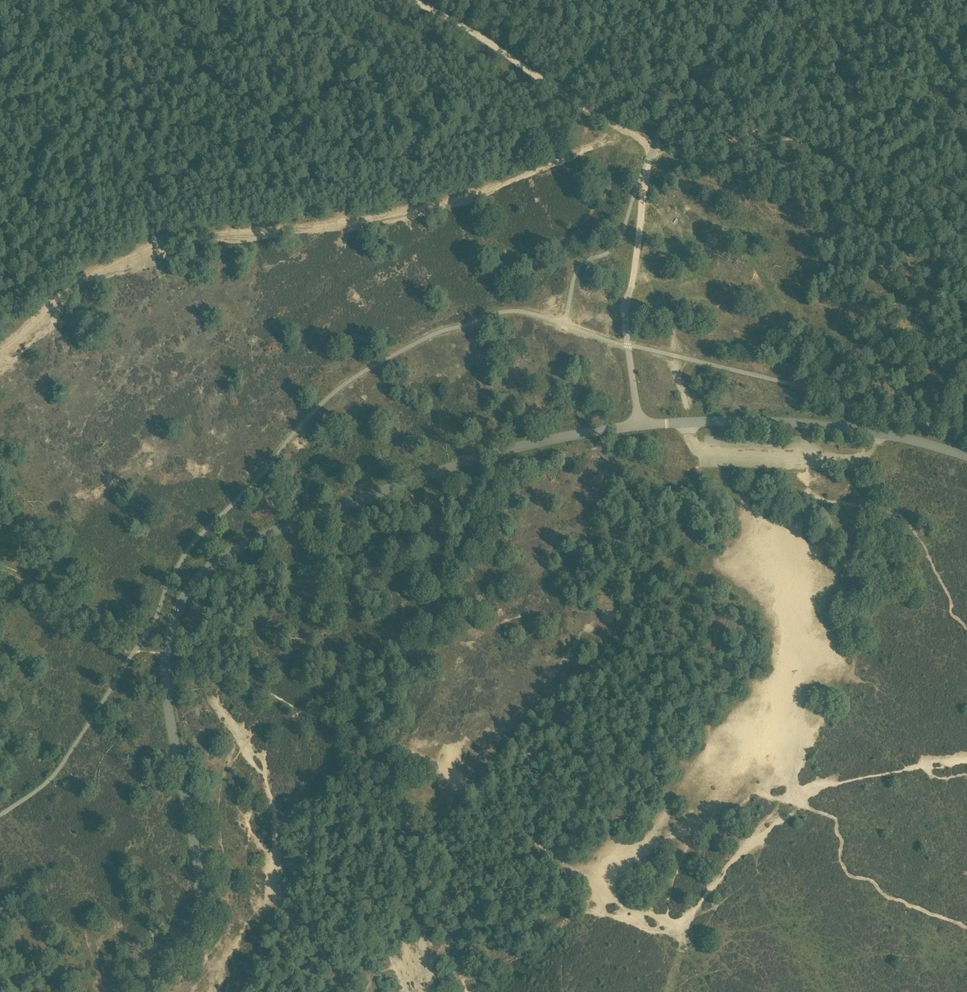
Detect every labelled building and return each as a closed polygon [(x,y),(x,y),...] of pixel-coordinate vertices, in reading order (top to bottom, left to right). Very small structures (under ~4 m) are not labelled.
[(80,272),(84,278),(91,274),(87,268),(80,272)]
